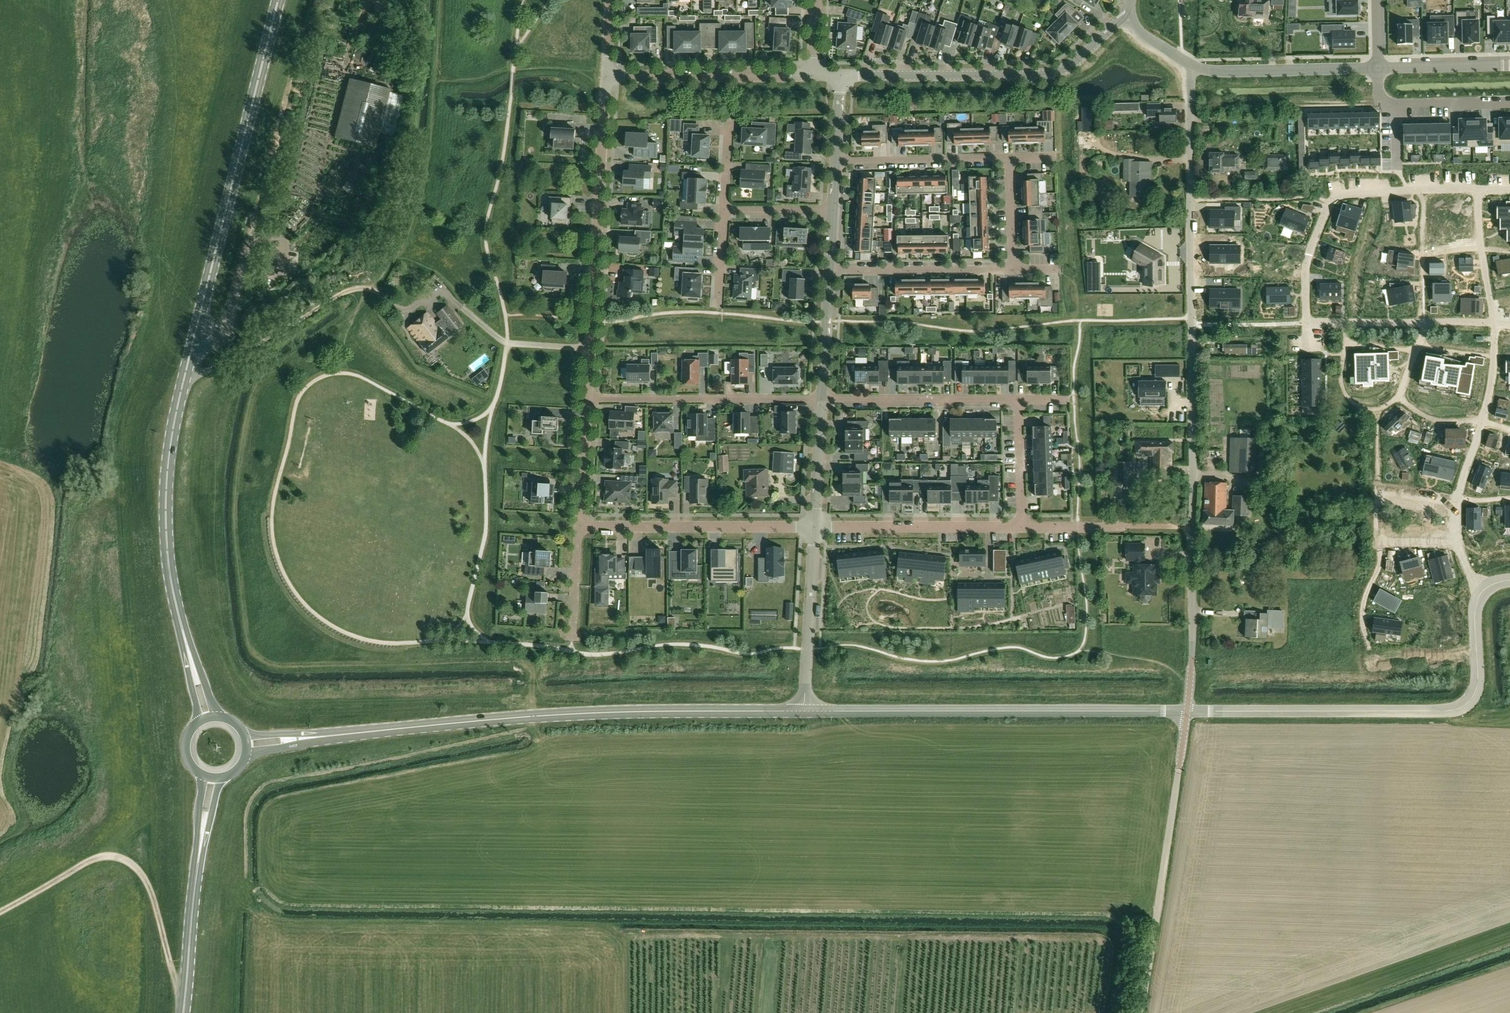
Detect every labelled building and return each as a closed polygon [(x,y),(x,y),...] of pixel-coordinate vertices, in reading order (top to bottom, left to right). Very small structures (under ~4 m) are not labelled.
[(704,13),(712,13),(712,0),(704,0),(704,13)] [(792,0),(773,0),(773,5),(773,8),(776,8),(776,15),(789,15),(789,7),(792,7),(792,3),(792,0)] [(1268,18),(1269,0),(1261,0),(1246,0),(1246,2),(1240,1),(1239,16),(1252,17),(1252,19),(1262,20),(1262,18),(1268,18)] [(1358,0),(1351,1),(1351,0),(1327,0),(1327,3),(1329,3),(1329,16),(1335,16),(1335,17),(1358,16),(1358,13),(1360,13),(1360,4),(1358,4),(1358,0)] [(1077,11),(1066,4),(1055,15),(1059,19),(1047,32),(1054,38),(1052,40),(1055,44),(1057,42),(1059,44),(1078,25),(1071,17),(1077,11)] [(849,17),(848,24),(839,23),(837,48),(855,49),(857,24),(856,24),(857,19),(860,20),(862,14),(849,9),(847,16),(849,17)] [(1466,12),(1456,12),(1456,26),(1463,26),(1463,43),(1465,43),(1465,45),(1471,45),(1471,43),(1473,43),(1473,42),(1479,42),(1478,18),(1466,18),(1466,12)] [(875,43),(888,47),(895,25),(888,23),(890,17),(877,13),(873,28),(879,29),(875,43)] [(917,43),(930,47),(937,24),(936,24),(935,28),(929,26),(932,17),(919,13),(916,24),(915,26),(922,28),(917,43)] [(972,47),(978,27),(970,24),(971,18),(960,15),(957,25),(956,29),(962,31),(958,42),(972,47)] [(1428,24),(1428,44),(1448,44),(1447,33),(1454,32),(1454,18),(1447,18),(1447,16),(1442,16),(1442,17),(1443,24),(1428,24)] [(1508,42),(1507,18),(1495,18),(1495,16),(1487,16),(1487,34),(1494,34),(1494,43),(1497,43),(1497,45),(1505,44),(1505,42),(1508,42)] [(787,18),(770,17),(769,25),(779,25),(778,29),(776,29),(775,51),(780,51),(780,53),(787,53),(787,51),(789,51),(790,30),(786,30),(787,18)] [(1419,37),(1419,20),(1405,21),(1405,25),(1397,25),(1398,25),(1398,30),(1396,30),(1396,39),(1398,39),(1398,44),(1398,45),(1413,44),(1412,44),(1412,43),(1412,37),(1419,37)] [(937,24),(930,47),(942,51),(947,36),(953,38),(957,25),(945,21),(943,26),(937,24)] [(911,39),(915,26),(916,24),(910,22),(908,26),(903,24),(903,27),(895,25),(888,47),(901,51),(905,37),(911,39)] [(1012,46),(1015,47),(1021,29),(1000,22),(999,27),(996,36),(1002,38),(1001,43),(1006,44),(1006,46),(1011,48),(1012,46)] [(745,33),(733,33),(733,52),(746,52),(746,49),(754,49),(754,23),(745,23),(745,33)] [(978,27),(972,47),(985,51),(988,39),(994,41),(996,36),(999,27),(988,23),(986,29),(978,27)] [(688,33),(688,52),(701,52),(701,49),(711,49),(711,24),(700,24),(700,33),(688,33)] [(721,52),(733,52),(733,33),(721,33),(721,24),(711,24),(711,49),(721,49),(721,52)] [(1355,47),(1355,32),(1344,32),(1344,25),(1322,25),(1322,33),(1333,33),(1333,48),(1355,47)] [(688,52),(688,33),(676,33),(676,26),(667,26),(667,49),(675,49),(675,52),(688,52)] [(649,52),(649,44),(657,44),(657,27),(634,27),(634,35),(632,35),(632,52),(649,52)] [(1021,29),(1015,47),(1026,50),(1027,45),(1029,44),(1035,46),(1038,34),(1021,29)] [(335,138),(375,149),(391,90),(350,80),(335,138)] [(1149,117),(1161,117),(1161,123),(1176,123),(1176,109),(1161,110),(1161,105),(1149,105),(1149,117)] [(1083,132),(1099,133),(1099,109),(1083,109),(1083,121),(1078,121),(1078,132),(1083,132)] [(1369,114),(1369,129),(1371,129),(1380,129),(1380,113),(1369,114)] [(1318,114),(1308,115),(1308,130),(1310,130),(1318,130),(1318,114)] [(1328,114),(1318,114),(1318,130),(1320,130),(1329,130),(1328,114)] [(1338,114),(1328,114),(1329,130),(1330,130),(1339,129),(1338,114)] [(1349,114),(1338,114),(1339,129),(1340,129),(1349,129),(1349,114)] [(1359,114),(1349,114),(1349,129),(1351,129),(1359,129),(1359,114)] [(1359,114),(1359,129),(1361,129),(1369,129),(1369,114),(1359,114)] [(1493,131),(1493,146),(1501,146),(1501,143),(1509,143),(1509,117),(1502,117),(1502,119),(1499,119),(1500,128),(1500,130),(1493,131)] [(1460,131),(1453,131),(1453,148),(1473,147),(1473,118),(1463,118),(1463,120),(1459,120),(1460,127),(1460,131)] [(1482,118),(1473,118),(1473,147),(1493,147),(1493,146),(1493,131),(1486,131),(1486,124),(1486,120),(1482,120),(1482,118)] [(1037,129),(1027,129),(1027,142),(1045,142),(1045,140),(1052,139),(1051,121),(1037,121),(1037,129)] [(1113,121),(1102,121),(1102,130),(1113,130),(1113,121)] [(766,138),(775,139),(776,124),(761,123),(761,130),(744,129),(744,131),(742,131),(742,138),(744,138),(743,144),(765,145),(766,138)] [(785,159),(801,160),(802,153),(811,154),(811,141),(813,141),(813,131),(809,131),(810,123),(797,123),(797,125),(787,124),(787,133),(797,133),(796,152),(786,152),(785,159)] [(973,144),(972,130),(962,131),(962,123),(947,124),(948,142),(955,142),(955,144),(973,144)] [(1450,124),(1438,125),(1439,144),(1450,144),(1450,124)] [(699,125),(685,125),(684,140),(693,141),(693,156),(698,157),(698,159),(706,160),(706,157),(709,157),(709,149),(709,145),(710,136),(697,136),(698,132),(699,132),(699,125)] [(862,147),(881,146),(881,144),(887,144),(887,125),(873,126),(873,133),(862,133),(862,136),(860,136),(860,144),(862,144),(862,147)] [(1415,125),(1403,125),(1404,145),(1415,144),(1415,125)] [(1427,125),(1415,125),(1415,144),(1427,144),(1427,125)] [(1438,125),(1427,125),(1427,144),(1439,144),(1438,125)] [(1027,142),(1027,129),(1009,130),(1009,126),(1002,127),(1002,141),(1009,140),(1009,143),(1027,142)] [(972,130),(973,144),(991,143),(991,141),(998,141),(997,127),(990,127),(990,130),(972,130)] [(555,136),(554,148),(574,150),(574,138),(575,138),(575,130),(552,128),(552,136),(555,136)] [(917,132),(917,145),(935,145),(935,142),(942,142),(942,128),(934,128),(934,131),(917,132)] [(899,146),(917,145),(917,132),(899,132),(899,129),(892,129),(892,143),(899,143),(899,146)] [(638,156),(657,157),(658,144),(648,143),(648,132),(639,132),(639,134),(627,133),(626,138),(624,138),(624,147),(639,148),(638,156)] [(1224,154),(1210,154),(1210,173),(1224,173),(1224,171),(1239,171),(1239,156),(1224,156),(1224,154)] [(1329,156),(1329,165),(1339,165),(1339,156),(1339,154),(1338,154),(1329,154),(1329,156)] [(1349,156),(1349,165),(1360,165),(1360,154),(1358,154),(1349,154),(1349,156)] [(1288,155),(1265,156),(1265,171),(1288,172),(1288,155)] [(1327,156),(1319,157),(1319,159),(1319,168),(1329,167),(1329,165),(1329,156),(1327,156)] [(1339,165),(1339,167),(1349,167),(1349,165),(1349,156),(1348,156),(1339,156),(1339,165)] [(1360,156),(1359,167),(1370,167),(1370,156),(1368,156),(1360,156)] [(1370,156),(1370,167),(1380,167),(1380,156),(1378,156),(1370,156)] [(1309,159),(1309,170),(1319,170),(1319,168),(1319,159),(1317,159),(1309,159)] [(1134,161),(1125,161),(1126,182),(1132,182),(1132,197),(1149,197),(1149,178),(1152,178),(1152,163),(1134,164),(1134,161)] [(764,189),(765,172),(770,172),(771,165),(757,164),(756,171),(742,170),(741,188),(764,189)] [(624,172),(624,185),(635,186),(634,189),(644,189),(644,178),(651,178),(651,166),(638,165),(638,172),(624,172)] [(787,190),(787,197),(799,198),(800,192),(810,192),(810,184),(809,184),(810,178),(811,178),(811,169),(794,168),(793,191),(787,190)] [(688,191),(707,192),(707,180),(695,179),(695,173),(683,173),(682,179),(689,179),(688,191)] [(1022,182),(1022,194),(1040,194),(1039,180),(1042,180),(1042,173),(1028,174),(1028,181),(1022,182)] [(946,176),(935,177),(935,194),(948,194),(948,182),(947,182),(946,176)] [(910,195),(909,177),(897,177),(898,183),(896,183),(897,195),(910,195)] [(910,195),(922,194),(922,177),(909,177),(910,195)] [(922,194),(935,194),(935,177),(922,177),(922,194)] [(961,184),(961,191),(968,191),(970,191),(987,190),(987,178),(981,178),(981,177),(969,177),(969,184),(961,184)] [(859,191),(876,192),(877,179),(865,178),(865,179),(859,179),(859,191)] [(354,197),(359,191),(349,182),(344,188),(354,197)] [(987,202),(987,190),(970,191),(970,203),(987,202)] [(706,204),(707,192),(688,191),(688,203),(681,202),(681,209),(693,209),(693,203),(706,204)] [(876,192),(859,191),(858,203),(875,204),(876,192)] [(1040,194),(1022,194),(1023,206),(1029,206),(1029,214),(1043,213),(1043,207),(1040,207),(1040,194)] [(552,223),(567,224),(568,206),(571,206),(572,198),(550,197),(549,210),(553,210),(552,223)] [(664,199),(653,198),(653,208),(663,209),(664,199)] [(969,210),(969,200),(961,199),(961,206),(965,206),(965,210),(969,210)] [(970,203),(970,215),(988,214),(987,202),(970,203)] [(858,203),(857,215),(875,216),(875,204),(858,203)] [(622,210),(621,224),(643,225),(643,211),(641,211),(641,205),(629,204),(628,207),(629,207),(629,210),(622,210)] [(1303,204),(1301,210),(1308,213),(1311,206),(1311,205),(1311,204),(1310,206),(1303,204)] [(1410,204),(1395,205),(1396,222),(1411,221),(1411,219),(1415,219),(1417,205),(1410,206),(1410,204)] [(1337,226),(1336,231),(1346,234),(1346,231),(1354,233),(1355,232),(1356,232),(1361,216),(1355,215),(1357,208),(1347,205),(1345,212),(1341,210),(1336,226),(1337,226)] [(1224,211),(1210,210),(1209,227),(1233,228),(1233,220),(1240,220),(1240,207),(1224,207),(1224,211)] [(1497,219),(1500,219),(1509,219),(1509,207),(1506,207),(1497,207),(1497,219)] [(1286,209),(1280,224),(1304,234),(1310,218),(1286,209)] [(1023,221),(1024,234),(1041,233),(1044,233),(1046,233),(1045,220),(1043,220),(1043,213),(1029,214),(1029,221),(1023,221)] [(970,215),(971,227),(988,226),(988,214),(970,215)] [(857,215),(856,227),(874,228),(875,216),(857,215)] [(1500,230),(1507,230),(1509,230),(1509,219),(1500,219),(1500,230)] [(680,241),(703,243),(704,230),(689,229),(690,222),(676,221),(675,235),(681,235),(680,241)] [(881,226),(882,238),(891,237),(890,225),(881,226)] [(971,227),(971,239),(989,238),(988,226),(971,227)] [(856,227),(856,239),(873,240),(874,228),(856,227)] [(753,228),(741,228),(741,240),(743,240),(743,250),(770,250),(770,229),(758,228),(753,228)] [(808,229),(792,229),(792,230),(785,229),(785,228),(784,229),(777,229),(776,246),(807,248),(808,229)] [(621,238),(620,252),(639,253),(640,244),(647,244),(647,239),(651,240),(651,231),(635,230),(635,238),(621,238)] [(1041,233),(1024,234),(1024,246),(1030,246),(1030,253),(1044,253),(1044,233),(1041,233)] [(899,254),(910,254),(910,238),(897,238),(897,250),(899,250),(899,254)] [(923,238),(910,238),(910,254),(923,253),(923,238)] [(923,238),(923,253),(936,253),(936,238),(923,238)] [(936,238),(936,253),(948,253),(948,249),(949,249),(949,238),(936,238)] [(989,238),(971,239),(972,252),(983,252),(983,251),(989,250),(989,238)] [(873,241),(873,240),(856,239),(855,252),(861,252),(861,253),(872,254),(873,247),(877,247),(878,241),(873,241)] [(703,256),(703,243),(680,241),(680,247),(674,247),(673,261),(687,262),(688,255),(703,256)] [(1137,250),(1131,260),(1143,266),(1143,284),(1162,284),(1161,256),(1143,245),(1140,252),(1137,250)] [(1241,247),(1211,247),(1210,264),(1240,264),(1241,247)] [(1330,247),(1325,260),(1342,265),(1347,253),(1330,247)] [(1413,268),(1414,257),(1402,254),(1402,255),(1398,255),(1399,252),(1389,251),(1386,265),(1396,267),(1395,271),(1405,273),(1406,267),(1413,268)] [(1038,257),(1038,265),(1050,265),(1050,257),(1038,257)] [(1473,273),(1473,259),(1459,259),(1459,273),(1473,273)] [(1496,262),(1498,274),(1509,272),(1509,259),(1496,262)] [(1430,263),(1430,276),(1445,275),(1445,263),(1430,263)] [(552,288),(565,289),(566,284),(567,284),(567,273),(555,272),(556,265),(542,264),(541,272),(544,272),(543,288),(546,288),(546,290),(552,290),(552,288)] [(700,298),(702,274),(690,274),(691,268),(680,267),(680,273),(684,273),(684,280),(682,280),(682,289),(683,289),(683,297),(689,297),(689,299),(691,300),(695,300),(698,299),(698,298),(700,298)] [(659,268),(650,268),(650,276),(659,277),(659,268)] [(741,276),(736,275),(734,298),(739,299),(738,301),(746,301),(746,299),(750,299),(751,287),(756,287),(756,277),(759,278),(759,269),(741,268),(741,276)] [(642,293),(643,271),(624,270),(624,278),(625,278),(625,283),(620,282),(620,290),(618,290),(618,297),(631,297),(631,292),(642,293)] [(804,300),(805,279),(794,278),(795,270),(783,270),(783,277),(784,277),(784,281),(791,282),(790,299),(789,299),(789,300),(804,300)] [(914,295),(914,281),(896,281),(896,295),(914,295)] [(914,281),(914,295),(931,295),(931,281),(914,281)] [(931,295),(949,294),(949,281),(931,281),(931,295)] [(949,294),(967,294),(967,281),(949,281),(949,294)] [(985,281),(967,281),(967,294),(985,294),(985,281)] [(1101,281),(1088,281),(1088,293),(1101,293),(1101,281)] [(1389,287),(1386,287),(1389,303),(1412,299),(1409,283),(1399,284),(1399,283),(1388,282),(1389,287)] [(1264,283),(1264,300),(1287,300),(1287,283),(1264,283)] [(1432,283),(1432,299),(1452,299),(1452,283),(1432,283)] [(1046,284),(1028,285),(1028,298),(1038,298),(1038,306),(1053,306),(1053,287),(1046,287),(1046,284)] [(1028,298),(1028,285),(1010,285),(1010,287),(1003,287),(1003,301),(1010,301),(1010,298),(1028,298)] [(872,286),(853,286),(853,288),(851,288),(851,297),(853,297),(853,299),(864,299),(864,306),(879,306),(878,288),(872,288),(872,286)] [(1330,287),(1330,301),(1352,300),(1352,286),(1330,287)] [(1211,291),(1210,308),(1221,308),(1221,310),(1229,310),(1229,308),(1234,308),(1234,299),(1241,299),(1241,291),(1211,291)] [(1467,300),(1466,314),(1480,314),(1481,300),(1467,300)] [(428,354),(447,339),(428,314),(409,329),(428,354)] [(1246,346),(1222,346),(1222,355),(1246,355),(1246,346)] [(1389,353),(1356,353),(1356,385),(1363,385),(1363,387),(1373,387),(1373,382),(1389,382),(1389,361),(1399,362),(1400,353),(1389,351),(1389,353)] [(683,384),(699,384),(699,365),(708,365),(708,353),(698,353),(698,356),(692,356),(692,361),(683,361),(683,373),(681,373),(681,380),(683,380),(683,384)] [(1421,380),(1421,385),(1437,388),(1436,390),(1444,391),(1444,389),(1453,391),(1452,392),(1469,395),(1475,364),(1466,363),(1465,366),(1444,360),(1440,359),(1441,356),(1426,353),(1423,372),(1421,372),(1420,379),(1421,380)] [(737,386),(744,386),(744,384),(748,384),(748,368),(755,368),(755,354),(748,354),(748,360),(732,360),(732,384),(737,384),(737,386)] [(627,365),(628,381),(629,381),(629,383),(636,383),(636,381),(650,381),(649,359),(642,359),(642,365),(627,365)] [(1302,360),(1302,372),(1321,372),(1321,360),(1302,360)] [(867,384),(867,366),(867,364),(856,364),(856,361),(847,361),(847,377),(856,377),(856,384),(867,384)] [(867,366),(867,384),(879,384),(879,374),(888,374),(888,361),(879,361),(879,366),(867,366)] [(909,361),(898,361),(898,384),(909,384),(909,366),(909,361)] [(932,366),(932,384),(944,384),(944,382),(952,382),(952,361),(944,361),(944,366),(932,366)] [(974,384),(974,366),(963,366),(963,361),(955,361),(955,382),(962,382),(962,384),(974,384)] [(1009,366),(997,366),(997,384),(1009,384),(1009,383),(1016,383),(1016,361),(1009,361),(1009,366)] [(933,363),(921,363),(921,366),(921,384),(932,384),(932,366),(933,363)] [(1180,365),(1160,365),(1160,377),(1180,377),(1180,365)] [(909,384),(921,384),(921,366),(909,366),(909,384)] [(974,384),(986,384),(986,366),(974,366),(974,384)] [(986,384),(997,384),(997,366),(986,366),(986,384)] [(1027,384),(1039,384),(1039,366),(1027,366),(1027,384)] [(1039,366),(1039,384),(1051,384),(1051,366),(1039,366)] [(774,368),(774,384),(798,384),(798,380),(800,380),(800,372),(798,372),(798,368),(774,368)] [(1302,372),(1302,383),(1321,383),(1321,372),(1302,372)] [(1164,381),(1140,381),(1140,398),(1164,398),(1164,381)] [(1302,383),(1302,395),(1321,394),(1321,383),(1302,383)] [(1302,395),(1302,406),(1307,406),(1312,406),(1317,406),(1322,406),(1321,394),(1302,395)] [(1496,417),(1508,419),(1509,408),(1509,401),(1508,401),(1509,397),(1502,397),(1501,400),(1500,399),(1496,417)] [(638,413),(638,407),(626,406),(625,412),(611,412),(610,428),(633,430),(634,413),(638,413)] [(782,413),(782,433),(796,433),(796,412),(788,412),(788,406),(775,406),(775,413),(782,413)] [(1388,424),(1384,427),(1390,433),(1395,429),(1398,431),(1402,425),(1400,424),(1405,420),(1406,421),(1410,417),(1399,410),(1396,414),(1397,415),(1393,419),(1390,417),(1387,423),(1388,424)] [(672,414),(668,414),(668,412),(660,412),(660,414),(655,414),(655,431),(672,431),(672,414)] [(749,413),(735,413),(735,433),(759,433),(759,416),(749,416),(749,413)] [(707,414),(688,414),(688,436),(706,436),(706,441),(715,441),(715,425),(707,425),(707,414)] [(558,421),(558,418),(555,418),(540,417),(540,421),(529,421),(529,419),(529,428),(533,428),(533,434),(543,435),(544,430),(558,431),(559,421),(558,421)] [(901,437),(901,419),(890,419),(890,437),(901,437)] [(913,437),(913,419),(901,419),(901,437),(913,437)] [(925,419),(913,419),(913,437),(925,437),(925,419)] [(936,419),(925,419),(925,437),(936,437),(936,419)] [(950,427),(943,427),(943,447),(951,447),(951,442),(962,442),(962,419),(950,419),(950,427)] [(974,419),(962,419),(962,442),(974,442),(974,437),(974,419)] [(974,437),(985,437),(986,419),(974,419),(974,437)] [(986,419),(985,437),(997,437),(997,419),(986,419)] [(846,441),(864,441),(866,441),(866,429),(868,429),(868,421),(856,421),(856,428),(846,428),(846,441)] [(1033,427),(1033,438),(1051,438),(1051,426),(1033,427)] [(1445,445),(1445,446),(1462,446),(1462,431),(1446,431),(1445,439),(1445,445)] [(663,443),(673,443),(673,434),(664,434),(663,443)] [(1489,434),(1486,444),(1491,446),(1490,448),(1495,449),(1497,441),(1495,440),(1496,436),(1489,434)] [(1258,439),(1231,437),(1230,473),(1257,474),(1258,439)] [(1051,438),(1033,438),(1034,450),(1051,449),(1051,438)] [(629,442),(615,441),(615,448),(609,448),(608,454),(605,454),(605,464),(608,464),(607,469),(621,470),(621,465),(624,465),(625,455),(622,455),(622,449),(629,450),(629,442)] [(864,441),(846,441),(846,453),(855,453),(855,461),(868,461),(868,449),(864,449),(864,441)] [(1147,456),(1151,456),(1151,479),(1172,479),(1173,453),(1174,453),(1174,442),(1137,442),(1137,454),(1147,454),(1147,456)] [(1034,461),(1052,461),(1051,449),(1034,450),(1034,461)] [(1416,465),(1407,449),(1402,452),(1410,468),(1416,465)] [(788,453),(774,452),(773,472),(787,473),(788,453)] [(718,456),(719,472),(729,471),(728,455),(718,456)] [(1426,455),(1424,463),(1431,465),(1430,472),(1453,478),(1457,462),(1456,462),(1426,455)] [(1052,461),(1034,461),(1034,473),(1052,472),(1052,461)] [(1476,474),(1472,484),(1483,489),(1487,478),(1489,479),(1492,469),(1488,468),(1490,465),(1482,462),(1477,475),(1476,474)] [(1131,463),(1117,463),(1117,482),(1131,482),(1131,463)] [(843,471),(843,484),(863,484),(863,472),(868,471),(868,464),(856,464),(856,471),(843,471)] [(748,496),(770,496),(770,469),(746,469),(746,481),(747,481),(748,496)] [(1034,473),(1035,485),(1053,484),(1052,472),(1034,473)] [(1500,489),(1509,490),(1509,474),(1501,473),(1500,489)] [(606,482),(605,501),(630,502),(631,483),(638,484),(638,476),(626,476),(626,483),(606,482)] [(691,476),(685,476),(685,489),(691,489),(691,503),(708,503),(708,480),(691,480),(691,476)] [(951,481),(940,481),(940,503),(952,503),(952,493),(959,493),(959,476),(951,476),(951,481)] [(959,476),(959,493),(966,493),(966,503),(978,503),(978,486),(967,486),(967,476),(959,476)] [(990,476),(990,486),(978,486),(978,503),(990,503),(990,493),(999,493),(999,476),(990,476)] [(668,482),(668,479),(653,479),(653,503),(668,503),(668,498),(670,497),(677,497),(677,482),(668,482)] [(883,480),(883,496),(890,496),(890,503),(902,503),(902,480),(883,480)] [(902,503),(914,503),(914,493),(920,493),(921,480),(902,480),(902,503)] [(928,480),(928,503),(940,503),(940,481),(928,480)] [(551,497),(546,496),(547,481),(539,481),(539,483),(533,483),(527,483),(527,491),(533,492),(532,501),(532,503),(543,504),(543,503),(551,504),(551,497)] [(1204,524),(1234,525),(1234,516),(1249,516),(1250,497),(1234,495),(1234,511),(1227,510),(1227,483),(1206,483),(1206,511),(1205,511),(1204,524)] [(863,484),(843,484),(843,496),(854,496),(854,503),(866,503),(866,496),(863,496),(863,484)] [(1053,484),(1035,485),(1035,496),(1053,495),(1053,484)] [(1479,509),(1468,509),(1468,528),(1479,528),(1479,509)] [(1134,584),(1134,595),(1141,595),(1141,600),(1143,602),(1148,602),(1150,600),(1150,595),(1156,595),(1156,565),(1141,565),(1141,560),(1144,560),(1144,545),(1127,545),(1127,560),(1136,560),(1136,565),(1134,565),(1134,572),(1126,572),(1126,584),(1134,584)] [(680,551),(668,552),(668,579),(698,579),(698,565),(696,565),(696,549),(680,549),(680,551)] [(759,558),(759,582),(769,582),(769,575),(782,574),(782,565),(785,565),(785,558),(782,558),(782,549),(768,549),(768,558),(759,558)] [(550,567),(551,553),(545,553),(545,551),(537,550),(537,552),(530,552),(529,565),(526,565),(525,575),(541,576),(542,567),(550,567)] [(662,550),(648,550),(648,559),(636,559),(636,570),(648,570),(648,577),(662,577),(662,550)] [(738,576),(738,550),(728,550),(718,550),(718,559),(711,559),(711,582),(716,582),(716,576),(738,576)] [(883,550),(868,551),(871,579),(878,578),(878,573),(886,572),(883,550)] [(986,550),(960,550),(960,561),(961,561),(984,565),(984,559),(986,559),(986,550)] [(1004,550),(995,550),(995,573),(1004,573),(1004,550)] [(868,551),(853,553),(855,576),(870,574),(870,579),(871,579),(868,551)] [(1061,551),(1046,554),(1051,582),(1059,580),(1058,576),(1066,574),(1064,569),(1069,568),(1068,562),(1063,563),(1061,551)] [(853,553),(837,554),(838,564),(834,565),(835,571),(839,570),(840,577),(855,576),(853,553)] [(915,554),(900,553),(898,576),(906,576),(905,581),(912,582),(915,554)] [(930,556),(915,554),(912,582),(913,582),(913,577),(927,579),(927,584),(930,556)] [(1046,554),(1031,558),(1036,580),(1050,577),(1051,582),(1046,554)] [(1405,561),(1400,562),(1404,575),(1422,571),(1418,558),(1414,559),(1413,554),(1404,557),(1405,561)] [(602,557),(602,570),(597,570),(597,585),(599,585),(599,590),(597,590),(597,605),(608,605),(608,590),(603,590),(603,585),(608,585),(608,575),(608,574),(625,574),(625,559),(617,559),(617,557),(610,557),(610,556),(604,556),(604,557),(602,557)] [(946,558),(930,556),(927,584),(935,585),(935,580),(943,580),(946,558)] [(1447,557),(1430,561),(1435,582),(1452,577),(1447,557)] [(1031,558),(1016,561),(1020,584),(1036,580),(1031,558)] [(1387,560),(1386,571),(1393,571),(1394,561),(1387,560)] [(974,584),(959,584),(959,607),(967,607),(967,612),(974,612),(974,584)] [(989,584),(974,584),(974,612),(975,612),(975,607),(989,607),(989,584)] [(1005,584),(989,584),(989,607),(1005,607),(1005,584)] [(1381,590),(1375,601),(1390,610),(1397,598),(1381,590)] [(545,612),(546,604),(548,604),(548,593),(537,592),(536,594),(530,593),(529,601),(528,601),(528,612),(538,613),(538,612),(545,612)] [(1245,636),(1266,638),(1267,627),(1282,628),(1284,612),(1269,611),(1268,614),(1256,613),(1255,619),(1246,618),(1245,636)] [(1399,621),(1374,618),(1373,632),(1376,632),(1375,641),(1385,642),(1386,633),(1397,635),(1399,621)]
